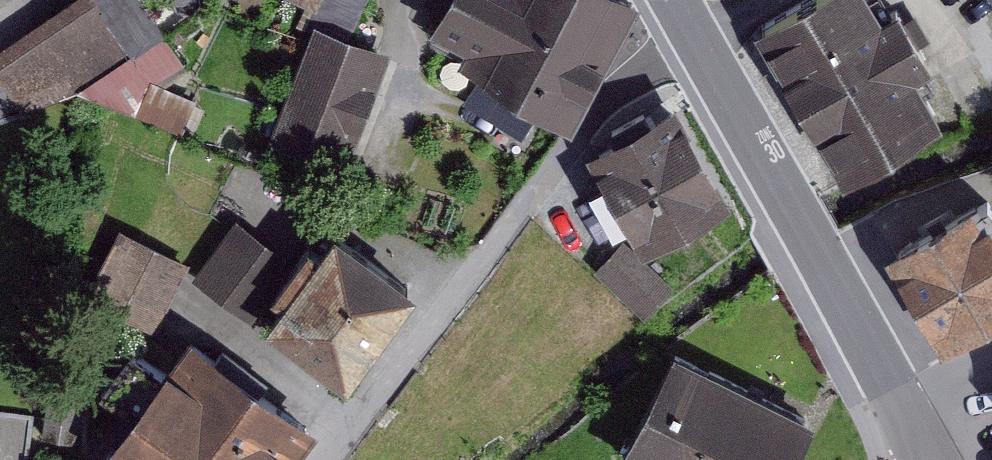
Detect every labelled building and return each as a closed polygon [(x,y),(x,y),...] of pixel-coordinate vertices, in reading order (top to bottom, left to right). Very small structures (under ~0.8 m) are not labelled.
[(24,115),(78,93),(182,135),(195,99),(165,86),(189,69),(156,19),(142,0),(73,0),(0,49),(0,78),(24,115)] [(156,19),(167,0),(142,0),(156,19)] [(297,24),(311,30),(314,23),(351,36),(367,0),(307,0),(297,24)] [(427,33),(462,52),(455,64),(478,76),(463,105),(521,137),(537,107),(570,124),(635,5),(625,0),(444,0),(427,33)] [(759,28),(846,177),(944,120),(917,73),(932,64),(897,3),(879,14),(871,0),(806,0),(759,28)] [(351,36),(314,23),(311,30),(271,142),(348,170),(391,51),(351,36)] [(677,104),(586,154),(642,256),(733,207),(677,104)] [(884,254),(941,351),(991,321),(991,209),(989,203),(982,207),(978,199),(884,254)] [(295,262),(236,219),(192,279),(250,322),(295,262)] [(153,333),(192,263),(120,228),(83,300),(153,333)] [(419,292),(335,230),(319,252),(309,245),(271,297),(282,305),(264,328),(347,389),(419,292)] [(673,286),(622,240),(593,271),(643,318),(673,286)] [(98,459),(296,459),(317,431),(190,339),(166,372),(133,349),(99,396),(128,418),(98,459)] [(618,459),(797,459),(817,422),(674,350),(618,459)]
